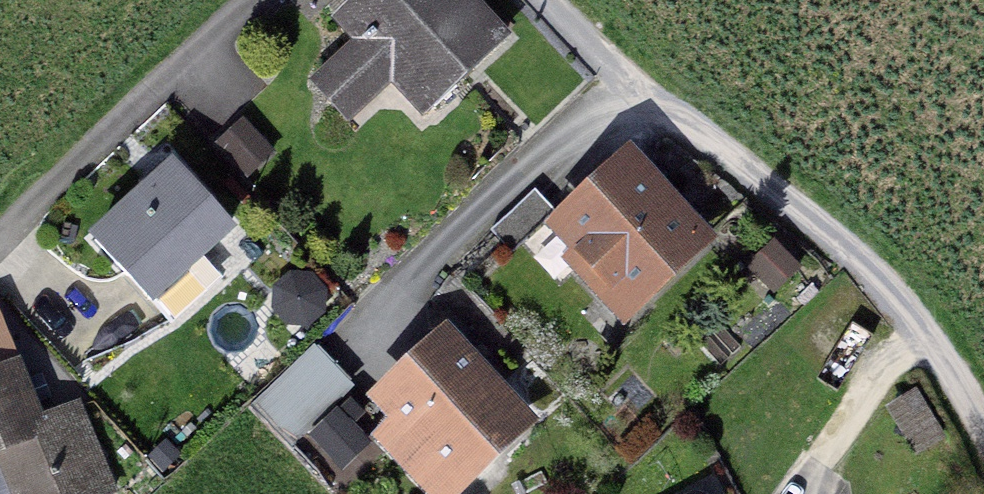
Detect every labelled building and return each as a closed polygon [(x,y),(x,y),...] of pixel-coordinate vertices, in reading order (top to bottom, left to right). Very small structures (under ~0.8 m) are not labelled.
[(472,0),(350,0),(326,23),(345,43),(300,85),(345,133),(390,91),(422,124),(510,40),(472,0)] [(249,181),(272,157),(237,123),(213,148),(249,181)] [(710,240),(622,146),(559,205),(536,226),(557,249),(545,261),(612,332),(710,240)] [(230,236),(169,168),(92,237),(153,305),(230,236)] [(536,226),(559,205),(537,182),(489,228),(510,251),(536,226)] [(768,242),(743,265),(769,293),(794,270),(768,242)] [(325,301),(307,280),(286,298),(305,319),(325,301)] [(438,325),(358,401),(380,424),(362,441),(413,493),(460,493),(533,425),(438,325)] [(47,444),(37,417),(16,363),(0,369),(0,462),(47,444)] [(37,417),(47,444),(0,462),(0,493),(114,493),(78,401),(37,417)] [(907,407),(883,421),(910,469),(934,455),(907,407)]
